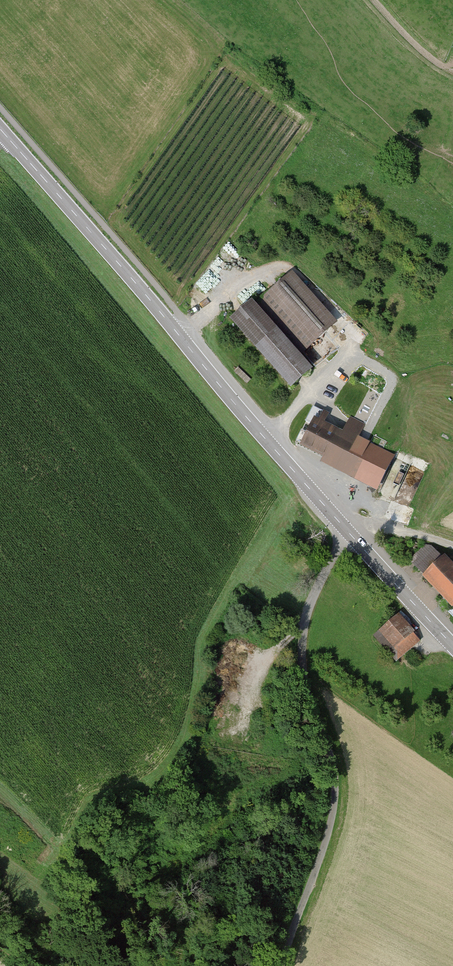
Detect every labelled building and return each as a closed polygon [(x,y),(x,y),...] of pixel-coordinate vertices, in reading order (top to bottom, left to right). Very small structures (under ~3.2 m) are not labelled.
[(337,321),(292,271),(261,298),(306,348),(337,321)] [(314,367),(252,298),(228,319),(290,388),(314,367)] [(317,416),(301,446),(353,474),(370,444),(317,416)] [(395,456),(375,443),(358,470),(378,483),(395,456)] [(379,499),(408,512),(429,465),(401,452),(379,499)] [(410,562),(422,574),(440,556),(432,548),(425,547),(410,562)] [(421,576),(451,607),(452,605),(452,565),(443,554),(440,556),(422,574),(421,576)] [(419,640),(398,614),(373,634),(394,660),(419,640)]
